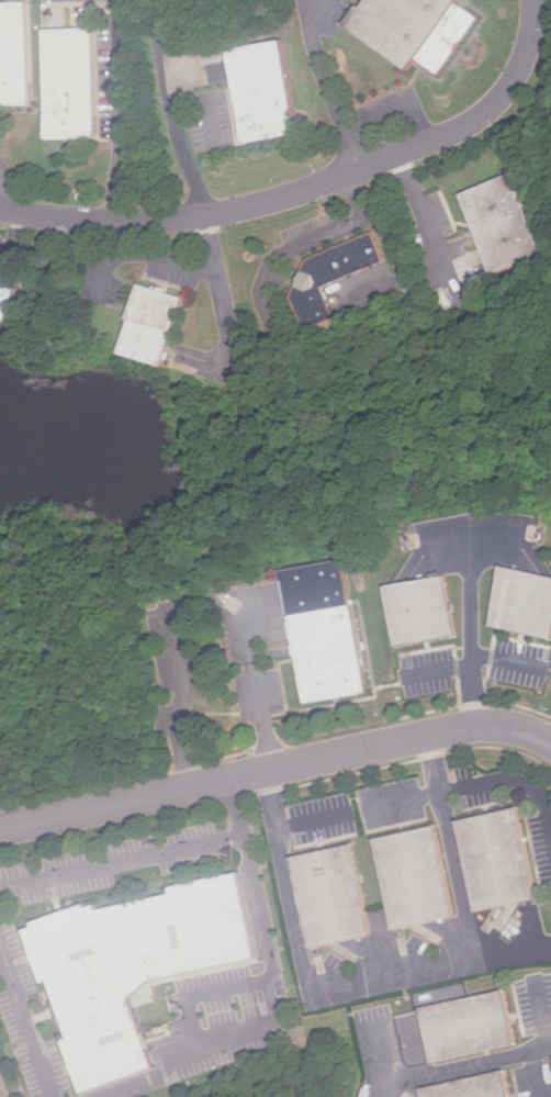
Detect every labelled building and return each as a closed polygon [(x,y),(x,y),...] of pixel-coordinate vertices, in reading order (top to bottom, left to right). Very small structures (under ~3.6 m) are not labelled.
[(456,4),(458,0),(361,0),(345,24),(406,66),(412,57),(437,74),(474,18),(456,4)] [(29,104),(26,2),(0,3),(0,105),(29,104)] [(42,29),(44,137),(97,136),(94,26),(42,29)] [(226,49),(241,143),(296,133),(281,40),(226,49)] [(542,251),(506,172),(456,195),(492,275),(542,251)] [(335,318),(322,287),(383,260),(372,232),(305,259),(291,296),(305,331),(335,318)] [(179,293),(134,283),(119,354),(162,365),(179,293)] [(1,321),(13,289),(0,284),(0,320),(1,321)] [(308,703),(371,693),(350,560),(286,570),(308,703)] [(550,636),(550,574),(509,566),(497,627),(550,636)] [(389,585),(398,646),(461,636),(451,575),(389,585)] [(475,914),(537,898),(515,808),(453,824),(475,914)] [(391,931),(451,917),(430,827),(370,841),(391,931)] [(370,938),(352,847),(290,859),(308,950),(370,938)] [(236,872),(254,959),(149,981),(128,999),(153,1067),(80,1094),(61,1042),(69,1040),(47,981),(40,984),(23,931),(32,928),(30,924),(81,906),(83,909),(93,905),(95,911),(170,895),(169,886),(236,872)] [(517,1045),(503,990),(419,1012),(434,1067),(517,1045)] [(427,1096),(520,1096),(515,1071),(425,1090),(427,1096)]
